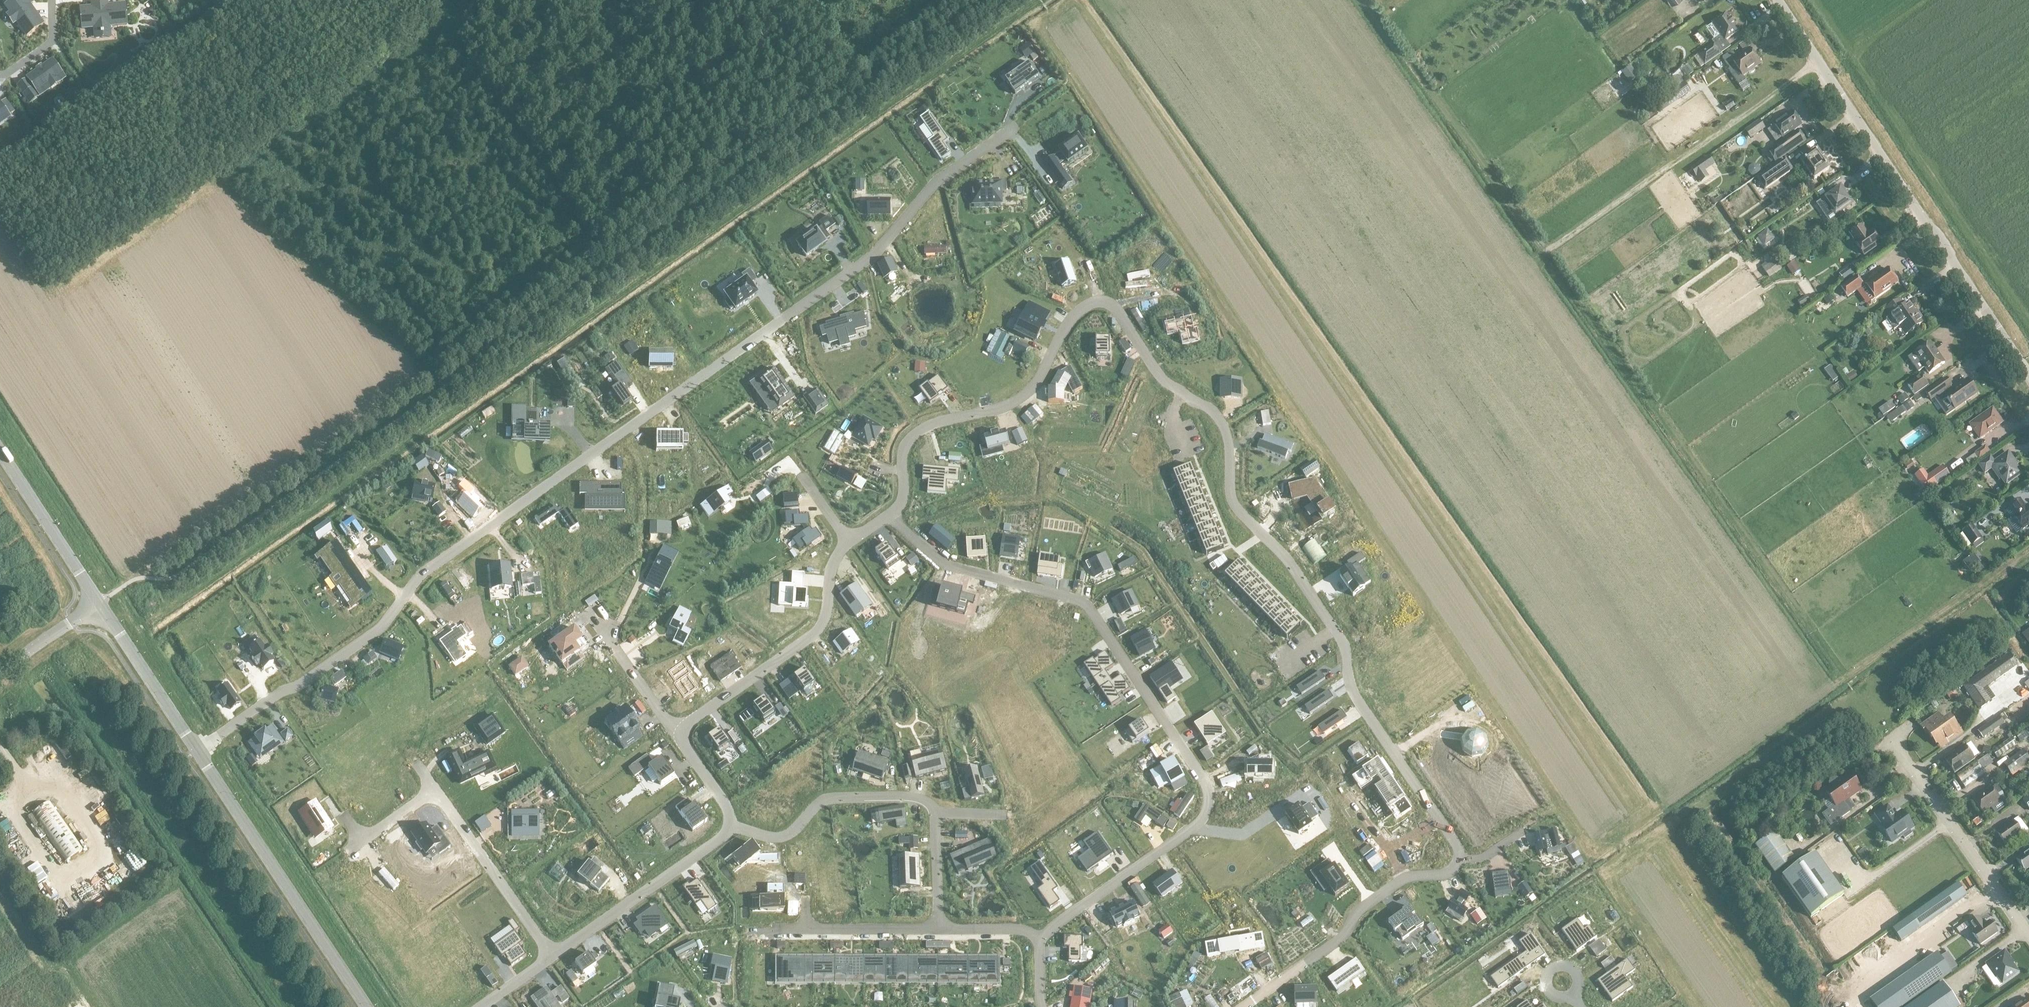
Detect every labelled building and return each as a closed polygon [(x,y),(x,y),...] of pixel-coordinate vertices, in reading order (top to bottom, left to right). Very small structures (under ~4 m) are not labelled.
[(27,35),(40,26),(27,6),(33,2),(31,0),(14,0),(6,5),(27,35)] [(93,8),(81,9),(82,28),(94,27),(95,33),(110,32),(109,26),(127,24),(125,5),(107,6),(107,0),(92,2),(93,8)] [(1717,47),(1726,41),(1725,41),(1738,31),(1726,13),(1712,23),(1713,24),(1706,29),(1707,29),(1714,40),(1712,41),(1714,44),(1714,43),(1717,47)] [(1714,43),(1714,44),(1698,55),(1705,65),(1721,53),(1717,47),(1714,43)] [(1760,64),(1750,49),(1744,53),(1743,53),(1738,54),(1735,56),(1732,51),(1722,58),(1730,69),(1735,65),(1743,76),(1748,72),(1749,73),(1751,73),(1753,73),(1754,71),(1755,69),(1755,67),(1760,64)] [(33,86),(37,91),(62,74),(52,61),(28,78),(33,86)] [(1026,88),(1026,87),(1040,77),(1030,63),(1006,80),(1011,88),(1010,88),(1015,95),(1026,88)] [(1625,80),(1634,75),(1629,65),(1620,70),(1625,80)] [(1649,80),(1657,86),(1667,73),(1660,67),(1649,80)] [(1686,78),(1683,73),(1676,77),(1680,82),(1686,78)] [(33,86),(22,94),(26,99),(37,91),(33,86)] [(1673,93),(1678,100),(1686,94),(1681,87),(1673,93)] [(9,117),(9,116),(14,113),(10,108),(5,111),(0,104),(0,123),(9,117)] [(925,106),(918,110),(921,115),(928,110),(925,106)] [(925,125),(919,129),(928,142),(941,161),(951,154),(944,144),(949,140),(929,112),(920,118),(925,125)] [(1801,125),(1792,112),(1774,125),(1783,138),(1801,125)] [(1779,113),(1770,117),(1773,122),(1782,117),(1779,113)] [(1745,130),(1750,137),(1763,128),(1758,121),(1745,130)] [(1054,157),(1044,164),(1063,191),(1073,184),(1060,165),(1066,161),(1068,163),(1068,164),(1069,163),(1087,150),(1088,150),(1088,149),(1087,149),(1079,137),(1079,136),(1078,137),(1071,142),(1066,145),(1060,150),(1059,150),(1059,151),(1060,151),(1061,153),(1054,157)] [(1792,150),(1785,140),(1768,152),(1775,162),(1792,150)] [(1830,168),(1817,150),(1801,162),(1814,180),(1830,168)] [(1786,159),(1758,179),(1765,189),(1793,170),(1786,159)] [(1699,163),(1691,169),(1701,182),(1707,177),(1703,170),(1704,170),(1699,163)] [(1737,189),(1733,182),(1728,184),(1722,174),(1711,180),(1721,198),(1737,189)] [(864,179),(855,180),(855,190),(864,190),(864,179)] [(973,184),(974,203),(1001,202),(1001,193),(1007,192),(1006,180),(1000,180),(1000,183),(973,184)] [(1831,194),(1824,199),(1832,210),(1824,215),(1830,224),(1845,214),(1842,210),(1852,204),(1846,196),(1844,194),(1846,193),(1841,185),(1831,193),(1831,194)] [(868,200),(868,215),(891,215),(891,200),(868,200)] [(828,215),(819,222),(822,226),(825,232),(835,225),(828,215)] [(822,226),(797,244),(806,257),(813,252),(819,248),(818,248),(825,243),(824,242),(830,238),(825,232),(822,226)] [(1880,243),(1872,231),(1867,235),(1861,226),(1850,234),(1856,242),(1855,243),(1864,255),(1880,243)] [(1756,239),(1764,250),(1768,247),(1766,244),(1773,239),(1768,231),(1756,239)] [(1781,255),(1787,263),(1797,256),(1791,248),(1781,255)] [(1163,252),(1150,265),(1161,275),(1173,262),(1163,252)] [(1771,271),(1777,264),(1769,257),(1763,264),(1771,271)] [(891,260),(880,266),(885,277),(886,277),(896,272),(897,272),(891,260)] [(1069,262),(1055,266),(1063,287),(1076,282),(1069,262)] [(1793,262),(1786,267),(1791,274),(1798,269),(1793,262)] [(1856,271),(1852,265),(1839,275),(1843,280),(1856,271)] [(1898,283),(1888,269),(1865,284),(1875,299),(1898,283)] [(756,293),(750,284),(756,279),(749,270),(742,275),(745,280),(726,294),(725,294),(725,295),(735,308),(735,309),(736,308),(743,303),(744,303),(744,302),(747,300),(748,300),(756,294),(756,295),(757,294),(756,293)] [(1856,277),(1841,288),(1847,297),(1863,286),(1856,277)] [(1145,281),(1129,285),(1132,295),(1148,292),(1145,281)] [(1830,294),(1823,299),(1827,305),(1834,300),(1830,294)] [(1913,330),(1924,322),(1919,315),(1917,316),(1909,303),(1905,306),(1900,299),(1886,309),(1891,316),(1886,319),(1894,331),(1903,324),(1908,331),(1912,328),(1913,330)] [(1030,304),(1016,331),(1035,341),(1049,313),(1030,304)] [(827,326),(820,328),(822,336),(827,335),(829,343),(838,341),(840,345),(840,344),(847,342),(847,343),(848,343),(847,338),(855,336),(854,331),(865,328),(863,321),(865,321),(863,314),(867,313),(853,316),(853,315),(853,314),(840,317),(840,318),(841,318),(841,319),(826,323),(826,324),(827,326)] [(1191,318),(1165,324),(1168,335),(1180,332),(1183,344),(1200,340),(1197,329),(1194,330),(1191,318)] [(1096,340),(1091,340),(1091,347),(1096,347),(1096,358),(1110,358),(1110,338),(1096,338),(1096,340)] [(1125,339),(1120,342),(1127,352),(1131,349),(1125,339)] [(1017,340),(1012,350),(1024,356),(1029,346),(1017,340)] [(637,348),(632,341),(624,346),(629,354),(637,348)] [(1945,363),(1940,356),(1937,358),(1933,351),(1935,350),(1930,343),(1915,353),(1929,374),(1945,363)] [(650,351),(650,368),(672,368),(672,351),(650,351)] [(617,382),(609,387),(621,404),(630,398),(622,387),(630,381),(614,359),(605,365),(617,382)] [(1135,362),(1128,359),(1121,375),(1128,378),(1135,362)] [(925,363),(916,362),(915,370),(925,371),(925,363)] [(560,368),(563,374),(570,369),(567,364),(560,368)] [(1051,388),(1048,388),(1048,402),(1064,402),(1064,391),(1068,385),(1073,394),(1083,388),(1071,367),(1061,372),(1062,373),(1059,371),(1050,387),(1051,388)] [(750,384),(757,394),(764,389),(778,409),(793,398),(772,369),(750,384)] [(571,371),(564,375),(572,387),(579,383),(571,371)] [(1929,384),(1922,375),(1909,384),(1916,394),(1929,384)] [(928,382),(919,389),(931,404),(940,397),(938,395),(942,392),(943,393),(949,389),(939,376),(929,383),(928,382)] [(1955,409),(1977,393),(1968,379),(1952,390),(1950,386),(1951,385),(1946,378),(1926,393),(1931,400),(1943,391),(1946,395),(1945,395),(1955,409)] [(1239,381),(1222,381),(1222,388),(1225,388),(1225,398),(1241,398),(1241,389),(1239,389),(1239,381)] [(804,398),(815,414),(828,406),(816,389),(804,398)] [(1903,403),(1910,398),(1907,392),(1900,397),(1903,403)] [(1896,408),(1890,399),(1884,404),(1890,412),(1896,408)] [(1902,406),(1907,412),(1914,406),(1910,400),(1902,406)] [(512,409),(512,440),(512,441),(513,441),(514,441),(549,442),(549,426),(532,426),(532,425),(528,425),(528,426),(526,426),(526,408),(514,407),(513,408),(512,408),(512,409)] [(1903,413),(1899,409),(1888,417),(1891,421),(1903,413)] [(2002,423),(1993,409),(1970,424),(1980,438),(2002,423)] [(1269,411),(1261,413),(1263,425),(1271,424),(1269,411)] [(864,418),(853,437),(868,446),(873,439),(875,440),(882,428),(864,418)] [(1905,447),(1927,432),(1921,423),(1909,432),(1910,434),(1900,440),(1905,447)] [(2008,435),(2015,429),(2012,425),(2005,431),(2008,435)] [(1022,429),(1012,433),(1018,446),(1028,442),(1022,429)] [(991,435),(984,437),(988,451),(1010,445),(1006,431),(999,433),(999,432),(991,434),(991,435)] [(656,436),(656,449),(658,449),(658,448),(682,448),(683,444),(688,444),(688,435),(683,435),(683,432),(674,432),(674,433),(666,433),(666,432),(656,432),(656,436)] [(1260,441),(1257,448),(1286,459),(1288,451),(1287,450),(1289,443),(1266,434),(1263,442),(1260,441)] [(1935,451),(1941,447),(1938,442),(1931,446),(1935,451)] [(1986,445),(1975,452),(1979,459),(1991,451),(1986,445)] [(755,449),(749,453),(756,462),(761,458),(755,449)] [(441,457),(429,451),(426,457),(438,463),(441,457)] [(2006,485),(2021,474),(2015,465),(2013,462),(2014,461),(2008,453),(1994,463),(1990,457),(1979,465),(1985,473),(1992,468),(1999,478),(2001,478),(2006,485)] [(1971,456),(1966,460),(1969,465),(1974,462),(1971,456)] [(423,457),(413,464),(419,472),(429,466),(423,457)] [(1314,460),(1302,468),(1306,475),(1318,467),(1314,460)] [(1924,468),(1915,475),(1927,492),(1951,475),(1943,464),(1929,475),(1924,468)] [(1191,465),(1173,472),(1174,473),(1174,472),(1177,480),(1177,481),(1195,473),(1194,473),(1191,466),(1191,465)] [(843,467),(838,476),(852,484),(857,475),(843,467)] [(924,467),(922,480),(929,480),(928,493),(946,494),(947,482),(959,483),(960,470),(924,467)] [(1195,473),(1177,481),(1178,481),(1181,488),(1180,488),(1180,489),(1198,482),(1198,481),(1197,482),(1194,474),(1195,474),(1195,473)] [(466,495),(458,503),(473,518),(483,508),(478,502),(479,501),(472,494),(474,491),(464,481),(458,487),(466,495)] [(1314,481),(1290,486),(1294,500),(1308,497),(1322,519),(1334,511),(1314,481)] [(434,486),(415,482),(413,495),(432,499),(434,486)] [(1198,482),(1180,489),(1181,489),(1184,496),(1183,497),(1201,490),(1200,490),(1197,482),(1198,482)] [(580,484),(580,494),(587,494),(587,508),(622,508),(622,501),(624,501),(624,491),(621,491),(621,484),(612,484),(612,486),(597,486),(597,484),(580,484)] [(728,487),(703,504),(710,514),(719,508),(721,510),(731,503),(727,498),(733,493),(728,487)] [(1201,490),(1183,497),(1184,497),(1187,505),(1205,498),(1204,498),(1201,491),(1201,490)] [(797,494),(783,496),(784,508),(798,507),(797,494)] [(1205,498),(1187,505),(1187,506),(1188,505),(1191,513),(1190,513),(1190,514),(1208,506),(1207,506),(1204,499),(1205,498)] [(2026,509),(2024,506),(2020,500),(2010,506),(2017,515),(2014,517),(2023,529),(2028,525),(2028,507),(2026,509)] [(439,503),(434,507),(439,515),(445,511),(439,503)] [(1208,506),(1190,514),(1191,514),(1194,521),(1193,522),(1211,515),(1211,514),(1210,515),(1207,507),(1208,507),(1208,506)] [(552,507),(533,520),(539,527),(557,514),(552,507)] [(565,508),(557,513),(568,529),(576,524),(565,508)] [(799,511),(784,513),(785,524),(794,523),(794,526),(801,526),(805,532),(804,532),(805,533),(800,537),(799,536),(792,540),(799,550),(805,546),(806,548),(821,537),(815,529),(812,531),(807,525),(809,525),(808,516),(799,517),(799,511)] [(1211,515),(1193,522),(1194,522),(1197,529),(1197,530),(1214,523),(1210,515),(1211,515)] [(2012,516),(2006,519),(2014,531),(2020,528),(2012,516)] [(677,523),(680,532),(691,527),(688,519),(677,523)] [(329,520),(314,530),(317,538),(319,540),(327,535),(326,532),(332,529),(329,520)] [(667,523),(650,523),(650,534),(667,534),(667,523)] [(1214,523),(1197,530),(1198,530),(1201,538),(1200,538),(1218,531),(1217,531),(1214,524),(1215,523),(1214,523)] [(937,526),(929,535),(948,550),(955,541),(937,526)] [(1982,539),(1972,526),(1963,533),(1972,546),(1982,539)] [(1218,531),(1200,538),(1200,539),(1201,538),(1204,546),(1203,546),(1203,547),(1221,539),(1220,539),(1217,532),(1218,532),(1218,531)] [(1961,531),(1956,534),(1962,547),(1968,544),(1961,531)] [(1003,536),(1001,555),(1017,557),(1020,538),(1003,536)] [(1221,539),(1203,547),(1204,547),(1207,554),(1206,555),(1207,555),(1225,548),(1224,547),(1223,548),(1220,540),(1221,540),(1221,539)] [(983,541),(967,542),(968,558),(986,557),(986,546),(983,547),(983,541)] [(335,543),(325,550),(326,550),(327,551),(316,559),(317,561),(320,559),(332,576),(329,578),(330,579),(336,587),(336,588),(339,586),(351,603),(348,605),(350,607),(361,599),(362,601),(361,601),(362,602),(372,595),(358,575),(357,576),(356,577),(347,563),(348,562),(348,563),(349,562),(335,543)] [(887,543),(876,551),(889,570),(900,562),(887,543)] [(663,545),(649,574),(661,580),(668,566),(671,567),(678,552),(663,545)] [(386,548),(377,552),(387,566),(395,563),(397,561),(392,553),(389,554),(386,548)] [(1228,552),(1217,561),(1222,568),(1233,559),(1228,552)] [(1351,569),(1340,576),(1353,596),(1365,589),(1364,587),(1371,582),(1358,564),(1365,559),(1361,553),(1347,563),(1351,569)] [(914,554),(909,558),(915,566),(920,563),(914,554)] [(1105,554),(1086,563),(1089,570),(1091,569),(1095,577),(1112,569),(1105,554)] [(1970,557),(1963,562),(1970,571),(1977,566),(1970,557)] [(1040,558),(1037,575),(1045,576),(1056,577),(1057,572),(1062,573),(1063,565),(1058,564),(1059,561),(1040,558)] [(1132,559),(1118,566),(1120,572),(1135,565),(1132,559)] [(1238,561),(1225,575),(1226,575),(1231,581),(1245,568),(1244,568),(1238,562),(1239,562),(1238,561)] [(509,566),(490,568),(492,590),(511,588),(509,566)] [(1245,568),(1231,581),(1231,582),(1232,581),(1238,587),(1237,588),(1251,574),(1250,575),(1244,569),(1245,568)] [(779,595),(778,606),(785,606),(807,608),(807,601),(805,601),(806,592),(803,592),(804,574),(792,573),(791,585),(779,584),(779,595)] [(533,574),(521,575),(522,587),(534,586),(535,595),(541,594),(539,579),(533,580),(533,574)] [(1251,574),(1237,588),(1238,588),(1238,587),(1244,593),(1243,594),(1244,594),(1257,581),(1257,580),(1256,581),(1251,575),(1251,574)] [(1045,576),(1037,575),(1036,582),(1043,584),(1045,576)] [(1257,581),(1244,594),(1250,600),(1263,587),(1257,581)] [(857,584),(841,595),(856,617),(872,605),(857,584)] [(944,587),(938,608),(957,613),(963,592),(944,587)] [(1263,587),(1250,600),(1250,601),(1251,600),(1256,606),(1256,607),(1270,593),(1269,594),(1263,588),(1264,587),(1263,587)] [(1131,591),(1114,599),(1122,615),(1139,606),(1131,591)] [(1270,593),(1256,607),(1257,606),(1263,612),(1262,613),(1276,600),(1276,599),(1275,600),(1269,594),(1270,594),(1270,593)] [(1276,600),(1262,613),(1263,613),(1269,619),(1268,619),(1269,619),(1282,606),(1281,606),(1276,601),(1276,600)] [(881,603),(874,608),(882,619),(889,615),(881,603)] [(1282,606),(1269,619),(1269,620),(1269,619),(1275,625),(1275,626),(1288,612),(1288,613),(1282,607),(1282,606)] [(677,611),(669,628),(677,632),(674,639),(684,644),(691,631),(684,628),(689,617),(677,611)] [(1288,612),(1275,626),(1276,625),(1281,631),(1281,632),(1295,619),(1294,618),(1294,619),(1288,613),(1289,613),(1288,612)] [(1121,619),(1116,622),(1121,632),(1126,630),(1121,619)] [(1295,619),(1281,632),(1282,632),(1288,638),(1287,638),(1287,639),(1301,625),(1300,625),(1294,620),(1295,619)] [(2018,632),(2023,629),(2018,619),(2013,622),(2018,632)] [(456,631),(440,642),(440,643),(442,642),(455,662),(465,655),(466,656),(457,643),(467,635),(461,627),(457,630),(456,629),(455,629),(456,631)] [(574,628),(548,646),(561,664),(584,648),(576,637),(579,635),(574,628)] [(852,631),(834,643),(842,654),(859,642),(852,631)] [(1146,631),(1131,639),(1140,656),(1155,648),(1146,631)] [(254,636),(246,642),(250,647),(249,648),(254,656),(251,658),(257,666),(259,663),(264,669),(274,662),(269,656),(272,654),(267,647),(264,649),(259,641),(258,641),(254,636)] [(385,640),(380,652),(398,660),(403,648),(385,640)] [(208,649),(215,647),(213,641),(206,644),(208,649)] [(372,652),(368,655),(371,660),(376,657),(372,652)] [(1094,658),(1084,664),(1098,684),(1109,676),(1106,671),(1115,665),(1106,652),(1098,657),(1099,658),(1095,660),(1094,658)] [(710,666),(720,682),(741,668),(730,653),(710,666)] [(2017,665),(2009,654),(1963,686),(1979,709),(1991,701),(1983,690),(2017,665)] [(529,666),(522,656),(509,665),(516,675),(529,666)] [(683,661),(668,671),(676,682),(674,683),(684,697),(697,688),(688,675),(691,672),(683,661)] [(1171,663),(1150,677),(1168,703),(1176,698),(1169,688),(1182,679),(1171,663)] [(804,668),(793,676),(803,691),(804,691),(807,696),(814,691),(810,686),(815,683),(804,668)] [(1320,671),(1296,687),(1302,695),(1325,679),(1320,671)] [(340,672),(330,679),(335,685),(345,679),(340,672)] [(1109,676),(1098,684),(1112,706),(1121,700),(1118,696),(1122,693),(1123,694),(1131,689),(1121,675),(1112,681),(1109,676)] [(779,686),(789,700),(798,694),(788,680),(779,686)] [(240,703),(227,684),(218,690),(222,696),(219,698),(224,705),(227,703),(231,709),(240,703)] [(323,686),(320,699),(334,703),(338,690),(323,686)] [(2009,695),(2016,704),(2026,695),(2019,687),(2009,695)] [(1956,693),(1952,688),(1946,692),(1949,697),(1956,693)] [(1328,691),(1305,707),(1310,714),(1333,698),(1328,691)] [(754,707),(740,717),(744,723),(758,713),(764,722),(775,714),(764,697),(753,705),(754,707)] [(1284,699),(1279,702),(1282,707),(1287,704),(1284,699)] [(780,704),(775,707),(783,718),(787,715),(780,704)] [(571,706),(566,710),(570,716),(575,713),(571,706)] [(625,707),(605,722),(624,749),(642,736),(638,730),(640,728),(634,720),(636,719),(633,714),(631,715),(625,707)] [(1913,719),(1919,713),(1913,708),(1907,714),(1913,719)] [(1342,711),(1318,727),(1323,734),(1347,718),(1342,711)] [(1212,713),(1197,723),(1209,741),(1224,731),(1212,713)] [(492,714),(474,726),(487,745),(505,732),(492,714)] [(1922,726),(1927,733),(1928,732),(1931,737),(1933,736),(1938,743),(1946,737),(1949,742),(1962,733),(1958,728),(1957,729),(1952,722),(1946,727),(1938,715),(1922,726)] [(1999,717),(1978,731),(1983,738),(1993,731),(1992,729),(2002,722),(1999,717)] [(1142,720),(1127,730),(1135,742),(1149,732),(1142,720)] [(248,743),(256,753),(264,748),(268,753),(283,743),(272,726),(265,731),(256,738),(255,737),(255,738),(248,743)] [(288,728),(280,734),(286,741),(293,736),(288,728)] [(2021,743),(2028,738),(2028,728),(2017,737),(2021,743)] [(719,729),(708,737),(718,751),(729,743),(719,729)] [(732,730),(727,734),(734,743),(739,739),(732,730)] [(1466,733),(1460,742),(1462,753),(1472,760),(1483,757),(1489,748),(1487,737),(1477,730),(1466,733)] [(2008,740),(1992,752),(1997,758),(2013,747),(2008,740)] [(56,744),(65,760),(70,757),(60,741),(56,744)] [(1979,754),(1971,742),(1966,746),(1974,757),(1979,754)] [(1360,743),(1348,751),(1357,764),(1368,756),(1360,743)] [(352,744),(342,751),(348,759),(358,752),(352,744)] [(1964,746),(1945,759),(1955,773),(1974,759),(1964,746)] [(1206,748),(1200,752),(1206,762),(1213,757),(1206,748)] [(892,751),(884,749),(882,755),(889,758),(892,751)] [(942,750),(911,758),(916,778),(947,770),(942,750)] [(2004,764),(2011,775),(2028,762),(2028,758),(2023,750),(2004,764)] [(459,751),(448,757),(461,784),(495,767),(488,753),(465,764),(459,751)] [(859,751),(853,771),(883,781),(889,761),(859,751)] [(646,755),(629,768),(635,777),(648,767),(653,764),(646,755)] [(653,764),(648,767),(661,785),(674,776),(661,758),(653,764)] [(729,765),(726,760),(718,766),(721,770),(729,765)] [(1174,760),(1157,770),(1165,784),(1170,782),(1175,791),(1187,784),(1174,760)] [(1249,764),(1248,776),(1256,776),(1256,779),(1263,779),(1263,776),(1272,776),(1272,764),(1268,764),(1268,760),(1263,760),(1263,764),(1249,764)] [(1378,760),(1352,778),(1361,790),(1377,779),(1381,786),(1376,789),(1397,820),(1412,809),(1378,760)] [(909,765),(903,766),(905,778),(912,777),(909,765)] [(991,768),(983,770),(985,779),(993,777),(991,768)] [(87,770),(78,775),(80,779),(89,774),(87,770)] [(969,789),(962,790),(965,801),(985,796),(978,770),(965,774),(969,789)] [(1823,815),(1830,826),(1850,812),(1842,801),(1851,795),(1851,796),(1861,789),(1851,775),(1843,781),(1842,779),(1839,780),(1838,779),(1836,778),(1834,778),(1831,781),(1830,783),(1830,785),(1831,787),(1828,788),(1834,797),(1831,799),(1836,806),(1823,815)] [(1958,787),(1953,780),(1949,783),(1954,789),(1958,787)] [(2000,801),(1991,788),(1973,800),(1983,813),(2000,801)] [(1322,797),(1318,800),(1325,810),(1329,807),(1322,797)] [(688,799),(676,808),(680,814),(693,832),(707,822),(700,813),(702,812),(699,807),(697,808),(694,804),(693,805),(688,799)] [(32,814),(66,862),(84,850),(50,801),(32,814)] [(309,813),(302,818),(314,836),(321,831),(322,834),(333,827),(330,822),(334,820),(330,814),(326,816),(316,802),(306,809),(309,813)] [(1299,805),(1286,814),(1290,820),(1288,821),(1293,828),(1295,827),(1299,834),(1312,825),(1310,822),(1319,816),(1310,803),(1301,808),(1299,805)] [(1144,805),(1135,819),(1141,824),(1146,817),(1163,828),(1168,821),(1144,805)] [(905,806),(879,810),(881,824),(896,821),(897,828),(908,826),(905,806)] [(1902,835),(1905,839),(1912,834),(1909,830),(1912,828),(1901,812),(1895,817),(1887,807),(1876,815),(1883,825),(1881,827),(1892,842),(1902,835)] [(538,811),(512,811),(512,822),(512,831),(522,831),(522,832),(525,832),(525,831),(534,831),(538,831),(538,811)] [(491,826),(485,816),(478,821),(485,830),(491,826)] [(2019,816),(2013,821),(2022,834),(2028,830),(2019,816)] [(2022,834),(2013,821),(1996,832),(2006,846),(2022,834)] [(425,822),(410,832),(416,841),(414,842),(420,850),(422,848),(425,852),(434,846),(438,853),(449,845),(435,825),(435,826),(436,828),(432,830),(431,828),(430,829),(425,822)] [(1170,822),(1166,827),(1172,831),(1176,826),(1170,822)] [(648,826),(642,830),(645,835),(651,830),(648,826)] [(1536,835),(1535,835),(1539,852),(1540,852),(1540,851),(1546,850),(1548,855),(1561,852),(1560,847),(1556,830),(1556,831),(1550,832),(1543,834),(1543,833),(1543,834),(1536,835)] [(1755,846),(1775,874),(1776,874),(1795,860),(1775,831),(1755,846)] [(1090,851),(1078,859),(1088,872),(1099,864),(1098,864),(1102,861),(1103,862),(1113,854),(1098,832),(1084,842),(1090,851)] [(909,838),(899,838),(900,844),(909,844),(910,849),(918,849),(918,837),(909,837),(909,838)] [(989,839),(950,855),(956,868),(965,864),(968,870),(997,858),(989,839)] [(752,843),(732,857),(740,868),(760,855),(752,843)] [(1570,845),(1567,847),(1571,855),(1579,850),(1574,843),(1570,845)] [(1861,851),(1857,853),(1863,861),(1867,859),(1861,851)] [(2016,860),(2024,872),(2028,868),(2028,853),(2028,852),(2016,860)] [(1814,853),(1782,876),(1810,917),(1843,894),(1814,853)] [(920,855),(899,856),(900,888),(921,887),(920,855)] [(588,862),(578,875),(599,892),(609,879),(599,871),(603,866),(594,858),(590,863),(588,862)] [(1040,862),(1031,868),(1043,886),(1038,890),(1051,908),(1060,902),(1053,892),(1058,888),(1040,862)] [(1330,862),(1312,874),(1317,881),(1323,877),(1336,896),(1336,897),(1337,897),(1350,888),(1351,888),(1350,887),(1336,868),(1337,868),(1336,867),(1335,867),(1335,868),(1334,868),(1330,862)] [(371,864),(359,864),(359,877),(371,877),(371,864)] [(1508,871),(1492,874),(1493,878),(1494,878),(1494,882),(1493,882),(1495,893),(1511,890),(1508,871)] [(1172,872),(1154,885),(1163,897),(1181,884),(1172,872)] [(688,883),(682,887),(695,906),(700,902),(708,913),(716,907),(697,880),(689,885),(688,883)] [(1525,882),(1518,887),(1526,898),(1533,893),(1525,882)] [(1958,884),(1893,930),(1901,941),(1966,895),(1958,884)] [(1142,889),(1132,895),(1142,908),(1151,902),(1142,889)] [(1449,908),(1446,912),(1460,921),(1463,917),(1464,917),(1463,917),(1467,911),(1468,910),(1461,906),(1465,900),(1466,901),(1470,896),(1462,891),(1458,896),(1460,897),(1456,903),(1454,901),(1453,902),(1450,908),(1449,908)] [(784,897),(760,897),(760,911),(784,911),(784,897)] [(1132,902),(1111,913),(1118,927),(1123,925),(1124,926),(1134,921),(1134,920),(1139,917),(1132,902)] [(1396,917),(1389,922),(1396,932),(1397,931),(1403,940),(1404,939),(1408,937),(1407,937),(1409,936),(1408,934),(1416,928),(1417,930),(1423,925),(1417,916),(1414,918),(1411,914),(1413,912),(1409,906),(1403,911),(1405,913),(1397,919),(1396,917)] [(639,922),(635,925),(640,933),(645,930),(649,937),(667,924),(655,907),(637,919),(639,922)] [(1480,909),(1471,915),(1478,924),(1486,918),(1480,909)] [(1295,910),(1292,914),(1296,919),(1300,915),(1295,910)] [(1980,945),(1997,933),(1989,921),(1984,925),(1982,923),(1982,922),(1979,917),(1969,924),(1974,932),(1972,933),(1980,945)] [(1577,918),(1561,929),(1576,950),(1596,936),(1589,925),(1584,928),(1577,918)] [(513,919),(508,923),(510,926),(514,932),(515,932),(519,929),(513,919)] [(1431,923),(1427,926),(1432,934),(1437,931),(1431,923)] [(1175,934),(1169,925),(1159,932),(1165,940),(1175,934)] [(510,926),(490,940),(495,946),(494,947),(502,957),(503,957),(506,961),(507,960),(511,966),(526,955),(519,945),(522,943),(515,932),(514,932),(510,926)] [(1526,951),(1490,977),(1498,988),(1545,955),(1530,933),(1519,941),(1526,951)] [(1262,935),(1207,945),(1209,957),(1264,947),(1262,935)] [(1084,936),(1064,936),(1064,948),(1069,948),(1069,962),(1087,962),(1087,948),(1084,948),(1084,936)] [(1599,939),(1589,946),(1596,956),(1606,949),(1599,939)] [(463,944),(455,949),(461,958),(457,961),(461,967),(456,971),(460,978),(463,976),(467,981),(470,979),(475,985),(486,977),(463,944)] [(1195,952),(1192,957),(1198,960),(1201,955),(1195,952)] [(2011,960),(2005,952),(1987,964),(1995,976),(1997,977),(2002,984),(2018,973),(2009,961),(2011,960)] [(588,954),(575,963),(583,974),(596,965),(594,962),(598,958),(595,953),(590,957),(588,954)] [(1870,1000),(1875,1006),(1902,1006),(1951,973),(1937,953),(1870,1000)] [(713,956),(711,966),(716,967),(713,980),(726,983),(731,960),(713,956)] [(1265,956),(1257,962),(1263,971),(1272,965),(1265,956)] [(1610,956),(1600,963),(1601,964),(1604,968),(1603,968),(1604,968),(1614,961),(1610,956)] [(1627,958),(1597,980),(1612,1001),(1632,986),(1625,976),(1634,969),(1627,958)] [(812,959),(777,959),(777,981),(812,981),(812,959)] [(834,959),(812,959),(812,981),(834,981),(834,959)] [(864,959),(834,959),(834,981),(864,981),(864,959)] [(886,959),(864,959),(864,981),(886,981),(886,959)] [(909,959),(886,959),(886,981),(909,981),(909,959)] [(939,959),(909,959),(909,981),(939,981),(939,959)] [(968,959),(939,959),(939,981),(968,981),(968,959)] [(999,959),(968,959),(968,981),(999,981),(999,959)] [(1356,959),(1328,979),(1337,992),(1365,972),(1356,959)] [(570,971),(565,975),(569,979),(574,976),(570,971)] [(1248,973),(1229,986),(1237,998),(1256,984),(1248,973)] [(1960,1006),(1943,982),(1908,1006),(1960,1006)] [(1524,983),(1514,990),(1518,995),(1527,988),(1527,987),(1524,983)] [(655,1006),(679,1006),(680,1001),(672,1000),(675,987),(659,984),(655,1006)] [(1071,1006),(1090,1006),(1092,990),(1092,991),(1075,988),(1075,987),(1074,987),(1071,1006)] [(537,1006),(560,1006),(546,988),(531,998),(537,1006)] [(1315,988),(1296,989),(1296,1003),(1316,1003),(1315,988)] [(556,993),(561,999),(566,995),(562,989),(556,993)] [(2028,998),(2020,1003),(2019,1001),(2013,1006),(2028,1006),(2028,1000),(2028,998)]
